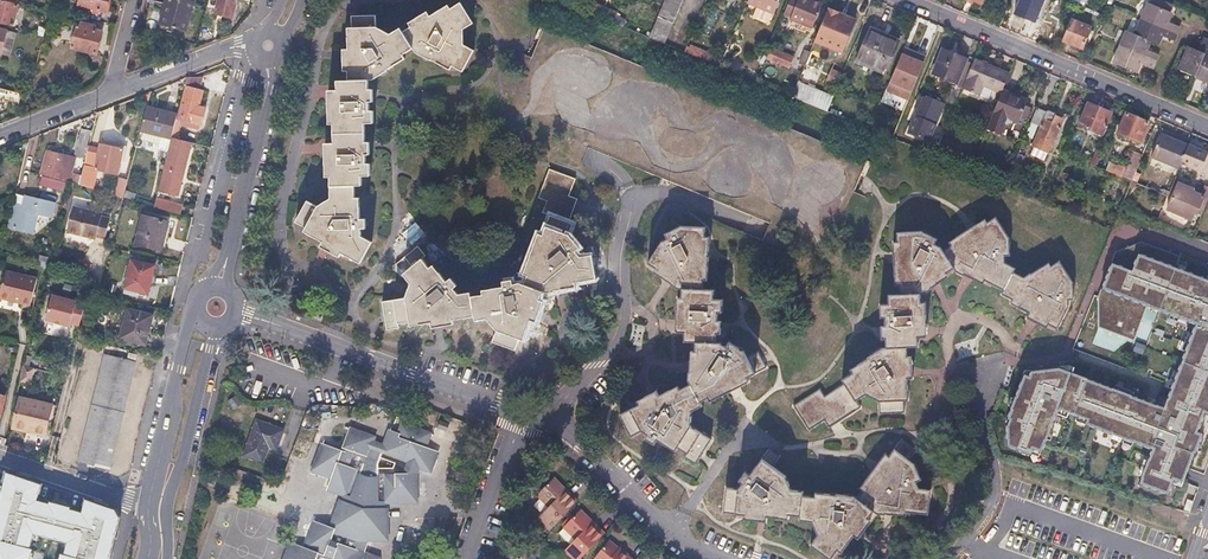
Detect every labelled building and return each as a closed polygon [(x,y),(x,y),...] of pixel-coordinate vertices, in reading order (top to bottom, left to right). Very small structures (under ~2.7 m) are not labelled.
[(76,6),(104,13),(108,0),(77,0),(76,6)] [(168,4),(162,25),(185,31),(193,1),(191,0),(165,0),(165,3),(168,4)] [(213,14),(231,18),(235,0),(217,0),(213,14)] [(659,13),(673,19),(681,0),(664,0),(659,13)] [(745,4),(771,15),(777,0),(747,0),(745,4)] [(783,14),(813,26),(822,4),(812,0),(789,0),(783,14)] [(1014,14),(1033,21),(1042,0),(1019,0),(1014,14)] [(1148,5),(1141,21),(1175,36),(1178,29),(1166,24),(1169,14),(1168,14),(1171,6),(1157,0),(1152,0),(1149,6),(1148,5)] [(0,1),(0,22),(11,25),(16,5),(14,4),(0,1)] [(333,126),(338,126),(338,142),(330,142),(330,155),(330,179),(335,180),(335,200),(323,208),(312,202),(299,224),(310,230),(308,234),(326,245),(324,248),(344,259),(345,256),(364,265),(375,244),(365,239),(365,230),(369,230),(369,218),(363,218),(363,200),(358,200),(358,188),(366,188),(366,178),(375,178),(375,164),(370,164),(370,156),(375,156),(375,143),(370,143),(370,124),(378,125),(378,112),(374,112),(374,102),(378,102),(378,89),(374,89),(374,80),(379,80),(393,71),(392,70),(411,58),(409,54),(417,49),(419,52),(435,61),(436,60),(455,70),(457,67),(466,72),(478,50),(467,44),(468,30),(478,24),(465,3),(456,8),(455,5),(434,17),(415,29),(407,33),(404,29),(394,36),(379,27),(379,17),(356,18),(356,28),(354,28),(354,48),(352,48),(352,61),(353,81),(341,81),(341,92),(333,92),(333,103),(333,126)] [(828,8),(827,11),(814,42),(824,46),(826,43),(843,50),(854,23),(837,16),(838,12),(828,8)] [(434,17),(432,12),(412,24),(415,29),(434,17)] [(671,23),(657,17),(649,37),(663,42),(671,23)] [(1090,28),(1070,20),(1062,41),(1081,49),(1090,28)] [(1175,36),(1141,21),(1133,36),(1126,33),(1119,48),(1112,64),(1135,74),(1138,65),(1150,70),(1153,63),(1156,56),(1145,51),(1149,43),(1156,46),(1159,38),(1172,43),(1175,36)] [(80,28),(74,27),(69,48),(93,55),(99,33),(87,30),(88,26),(81,24),(80,28)] [(898,44),(867,32),(856,60),(875,68),(874,70),(885,75),(898,44)] [(1207,42),(1201,40),(1196,51),(1187,48),(1177,71),(1193,77),(1207,84),(1207,43),(1207,42)] [(705,50),(692,45),(689,53),(702,59),(705,50)] [(806,65),(813,68),(819,54),(818,54),(820,49),(814,46),(812,51),(811,51),(806,65)] [(769,50),(765,58),(788,67),(791,59),(769,50)] [(839,58),(835,56),(829,70),(831,71),(826,83),(835,87),(850,51),(847,50),(842,55),(841,54),(839,58)] [(965,59),(944,50),(933,76),(954,85),(965,59)] [(908,60),(903,58),(898,68),(904,70),(908,60)] [(904,70),(898,68),(893,80),(910,87),(919,65),(908,60),(904,70)] [(1009,74),(973,60),(960,90),(979,98),(984,87),(1000,94),(1002,91),(1009,74)] [(200,78),(184,78),(174,115),(173,120),(180,122),(188,124),(199,127),(203,109),(193,106),(200,78)] [(822,92),(797,83),(791,97),(827,111),(833,96),(822,92)] [(960,90),(951,87),(944,103),(953,107),(960,90)] [(2,105),(4,100),(17,103),(20,93),(0,88),(0,105),(2,105)] [(1002,91),(1000,94),(993,112),(1018,123),(1027,102),(1002,91)] [(926,99),(923,98),(915,116),(935,124),(944,103),(927,96),(926,99)] [(1110,113),(1086,103),(1077,125),(1101,135),(1110,113)] [(174,115),(144,107),(138,131),(168,139),(169,137),(173,120),(174,115)] [(1030,122),(1038,126),(1030,145),(1048,153),(1059,125),(1051,122),(1054,115),(1052,113),(1047,111),(1044,111),(1036,108),(1030,122)] [(1146,123),(1124,113),(1116,134),(1138,143),(1146,123)] [(180,122),(173,120),(169,137),(176,138),(179,126),(180,122)] [(88,132),(79,129),(74,147),(77,148),(76,152),(83,154),(88,132)] [(1186,145),(1158,134),(1149,156),(1177,168),(1179,163),(1186,145)] [(176,138),(169,137),(168,139),(155,192),(176,197),(190,142),(176,138)] [(1206,152),(1186,144),(1186,145),(1179,163),(1198,171),(1206,152)] [(99,145),(98,150),(94,169),(93,170),(115,175),(120,150),(99,145)] [(98,150),(86,147),(82,166),(94,169),(98,150)] [(1127,166),(1109,163),(1107,174),(1134,180),(1140,153),(1130,151),(1127,166)] [(63,157),(46,152),(41,168),(55,172),(54,175),(58,177),(63,157)] [(1026,157),(1017,154),(1013,162),(1038,172),(1040,166),(1025,160),(1026,157)] [(410,301),(386,304),(389,333),(401,331),(401,327),(412,326),(412,329),(434,326),(435,330),(456,327),(456,324),(477,320),(478,324),(490,322),(500,334),(496,345),(518,354),(523,343),(526,344),(533,324),(537,325),(545,305),(541,303),(545,294),(549,296),(578,291),(577,286),(597,282),(593,256),(582,257),(578,252),(581,249),(570,235),(574,223),(571,221),(580,197),(571,194),(577,179),(553,169),(541,198),(549,201),(545,211),(553,214),(545,235),(542,234),(526,276),(529,277),(525,287),(522,286),(517,287),(516,282),(505,285),(505,289),(486,293),(487,297),(474,299),(473,296),(462,297),(458,293),(461,290),(454,282),(451,285),(437,268),(434,271),(426,262),(429,259),(421,249),(408,260),(416,270),(407,277),(414,286),(410,301)] [(1202,195),(1176,185),(1166,210),(1190,219),(1195,207),(1197,208),(1202,195)] [(14,194),(13,195),(6,226),(29,232),(34,213),(49,217),(52,204),(14,194)] [(180,206),(154,199),(151,208),(177,215),(180,206)] [(100,214),(71,207),(65,232),(93,239),(94,237),(103,239),(108,219),(99,217),(100,214)] [(162,221),(137,214),(130,243),(154,249),(162,221)] [(950,245),(943,250),(952,266),(954,269),(963,274),(965,269),(984,279),(1004,289),(1012,271),(1014,267),(1004,261),(1004,255),(1008,254),(1007,236),(994,216),(987,221),(985,218),(948,242),(950,245)] [(668,241),(663,244),(649,264),(657,268),(655,272),(671,281),(670,283),(680,288),(685,288),(702,288),(703,280),(706,281),(709,235),(704,236),(704,227),(681,226),(666,233),(668,241)] [(897,241),(893,241),(895,286),(898,286),(898,295),(921,295),(927,294),(933,290),(932,289),(929,285),(945,272),(952,266),(943,250),(940,245),(932,242),(934,236),(921,231),(897,232),(897,241)] [(1007,420),(1009,421),(1007,427),(1014,446),(1031,453),(1032,450),(1041,453),(1059,410),(1151,450),(1136,484),(1166,497),(1174,479),(1181,483),(1192,453),(1194,454),(1202,434),(1197,432),(1204,414),(1207,415),(1207,280),(1174,268),(1178,257),(1140,243),(1112,256),(1094,296),(1100,326),(1136,339),(1149,304),(1198,322),(1166,410),(1053,360),(1030,369),(1028,375),(1024,373),(1007,420)] [(153,266),(130,260),(124,287),(146,293),(153,266)] [(416,270),(408,260),(399,268),(407,277),(416,270)] [(1004,289),(1002,293),(1012,299),(1010,303),(1029,313),(1049,323),(1058,327),(1067,308),(1066,298),(1072,298),(1071,280),(1059,261),(1052,266),(1049,263),(1032,275),(1030,273),(1024,277),(1012,271),(1004,289)] [(965,269),(963,274),(982,283),(984,279),(965,269)] [(2,272),(0,278),(0,301),(12,303),(13,299),(29,303),(34,280),(2,272)] [(948,276),(945,272),(929,285),(932,289),(948,276)] [(684,298),(680,298),(679,335),(687,335),(687,344),(696,344),(717,344),(718,332),(720,332),(721,320),(718,320),(718,311),(721,311),(721,298),(714,298),(714,288),(702,288),(685,288),(684,298)] [(885,319),(886,328),(886,342),(886,351),(907,350),(919,349),(918,340),(927,340),(926,302),(921,302),(921,295),(898,295),(889,296),(889,304),(881,304),(882,319),(885,319)] [(75,302),(50,296),(43,321),(68,328),(69,324),(78,327),(83,305),(74,303),(75,302)] [(29,303),(13,299),(12,303),(28,307),(29,303)] [(146,313),(120,306),(112,336),(138,342),(146,313)] [(1029,313),(1027,317),(1047,327),(1049,323),(1029,313)] [(1099,328),(1096,341),(1109,344),(1112,331),(1099,328)] [(692,375),(690,375),(690,383),(692,386),(702,404),(708,401),(710,403),(750,381),(749,378),(767,368),(759,354),(748,360),(745,355),(730,346),(728,349),(721,345),(717,344),(696,344),(696,352),(693,352),(692,375)] [(871,360),(853,372),(855,375),(845,381),(848,385),(858,402),(868,396),(882,403),(882,414),(904,414),(904,402),(908,402),(908,382),(907,360),(907,350),(886,351),(883,351),(870,359),(871,360)] [(134,362),(103,355),(79,455),(109,462),(134,362)] [(31,369),(21,366),(16,386),(25,389),(31,369)] [(822,392),(796,409),(811,433),(824,424),(829,431),(863,409),(858,402),(848,385),(826,399),(822,392)] [(640,405),(642,409),(624,419),(635,439),(645,434),(652,438),(650,442),(657,447),(660,442),(677,453),(679,449),(693,427),(694,412),(703,407),(702,404),(692,386),(681,392),(678,388),(661,398),(659,395),(640,405)] [(29,404),(18,401),(10,431),(43,440),(50,413),(43,411),(44,406),(29,402),(29,404)] [(285,418),(261,410),(252,436),(276,444),(275,447),(283,450),(291,428),(282,425),(285,418)] [(362,556),(364,551),(369,537),(386,537),(385,510),(381,510),(381,503),(385,503),(420,502),(420,475),(422,468),(434,472),(441,453),(429,448),(434,435),(407,426),(403,435),(393,432),(388,446),(385,453),(374,449),(377,442),(378,439),(353,429),(345,452),(327,445),(317,471),(336,478),(332,489),(348,495),(335,528),(319,522),(309,548),(294,543),(288,558),(371,558),(362,556)] [(712,439),(693,427),(679,449),(690,455),(688,459),(696,464),(712,439)] [(388,446),(377,442),(374,449),(385,453),(388,446)] [(890,459),(887,457),(860,491),(863,493),(857,501),(872,513),(877,516),(883,517),(884,512),(906,515),(926,518),(930,494),(918,492),(914,485),(921,483),(914,468),(907,462),(914,453),(902,444),(890,459)] [(777,461),(768,455),(763,461),(772,468),(774,465),(777,461)] [(763,461),(761,464),(770,471),(772,468),(763,461)] [(739,484),(743,487),(738,493),(728,491),(726,515),(744,517),(767,519),(788,522),(788,518),(800,519),(804,498),(804,494),(791,492),(785,477),(772,468),(770,471),(761,464),(750,479),(745,476),(739,484)] [(118,518),(114,510),(84,500),(80,513),(68,509),(69,506),(59,503),(48,499),(47,502),(36,498),(40,484),(4,472),(1,485),(0,485),(0,558),(25,558),(32,532),(64,541),(59,558),(108,558),(118,518)] [(552,480),(538,495),(550,506),(538,519),(550,530),(573,507),(578,502),(554,478),(552,480)] [(804,498),(800,519),(800,522),(811,524),(818,539),(812,547),(827,558),(832,558),(837,553),(840,554),(853,538),(867,520),(872,513),(857,501),(854,499),(815,495),(814,500),(804,498)] [(564,527),(576,538),(565,550),(566,550),(574,558),(581,558),(602,537),(605,534),(580,510),(579,512),(564,527)] [(871,523),(867,520),(853,538),(857,541),(871,523)] [(595,558),(597,558),(634,558),(610,540),(608,543),(595,558)]
